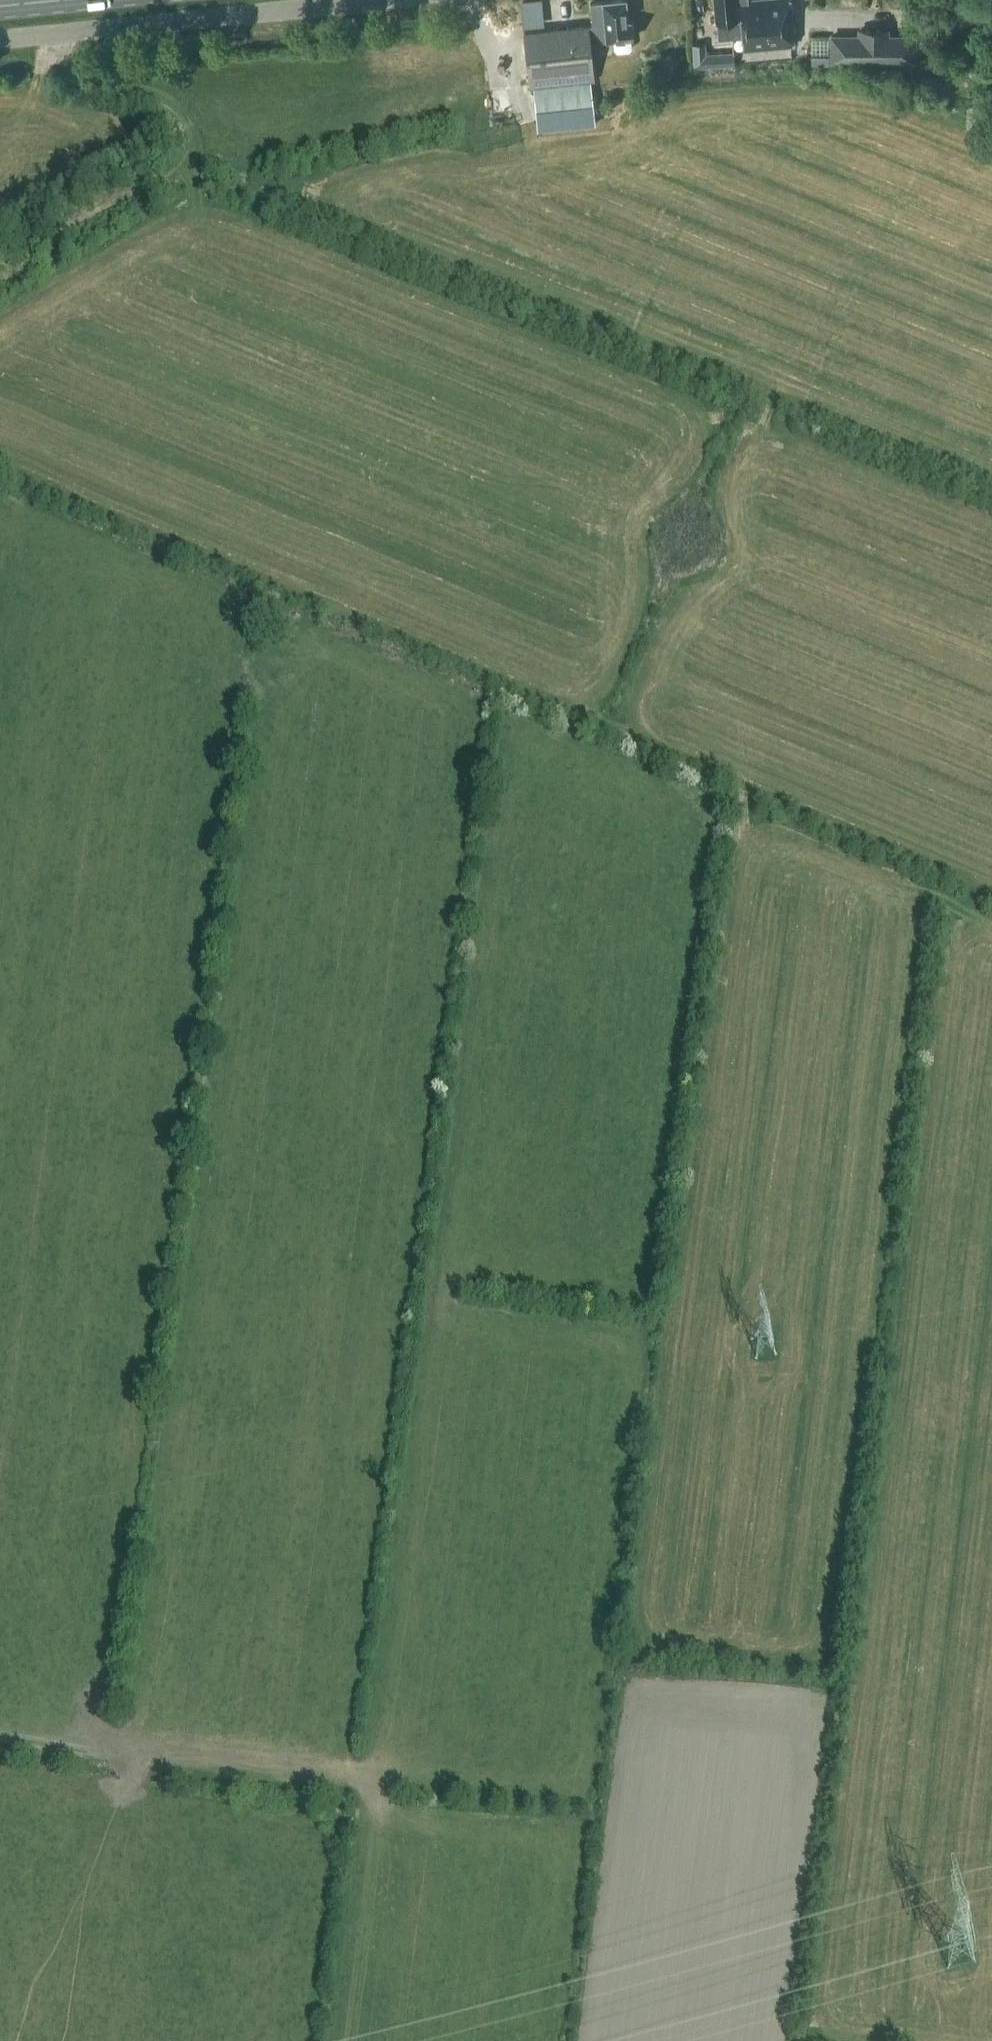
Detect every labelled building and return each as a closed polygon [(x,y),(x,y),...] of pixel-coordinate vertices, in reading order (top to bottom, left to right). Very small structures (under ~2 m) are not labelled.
[(592,23),(523,30),(530,87),(533,86),(537,129),(596,123),(592,80),(593,80),(589,41),(613,39),(614,47),(618,50),(629,49),(631,46),(630,37),(633,36),(633,32),(634,31),(634,27),(632,24),(632,19),(628,19),(626,0),(598,0),(590,1),(592,23)] [(794,44),(790,0),(715,0),(717,19),(728,18),(730,36),(742,34),(744,49),(794,44)] [(859,28),(860,34),(832,34),(832,59),(915,58),(915,34),(887,34),(887,28),(859,28)] [(692,43),(694,67),(736,64),(735,50),(707,52),(706,42),(692,43)]
